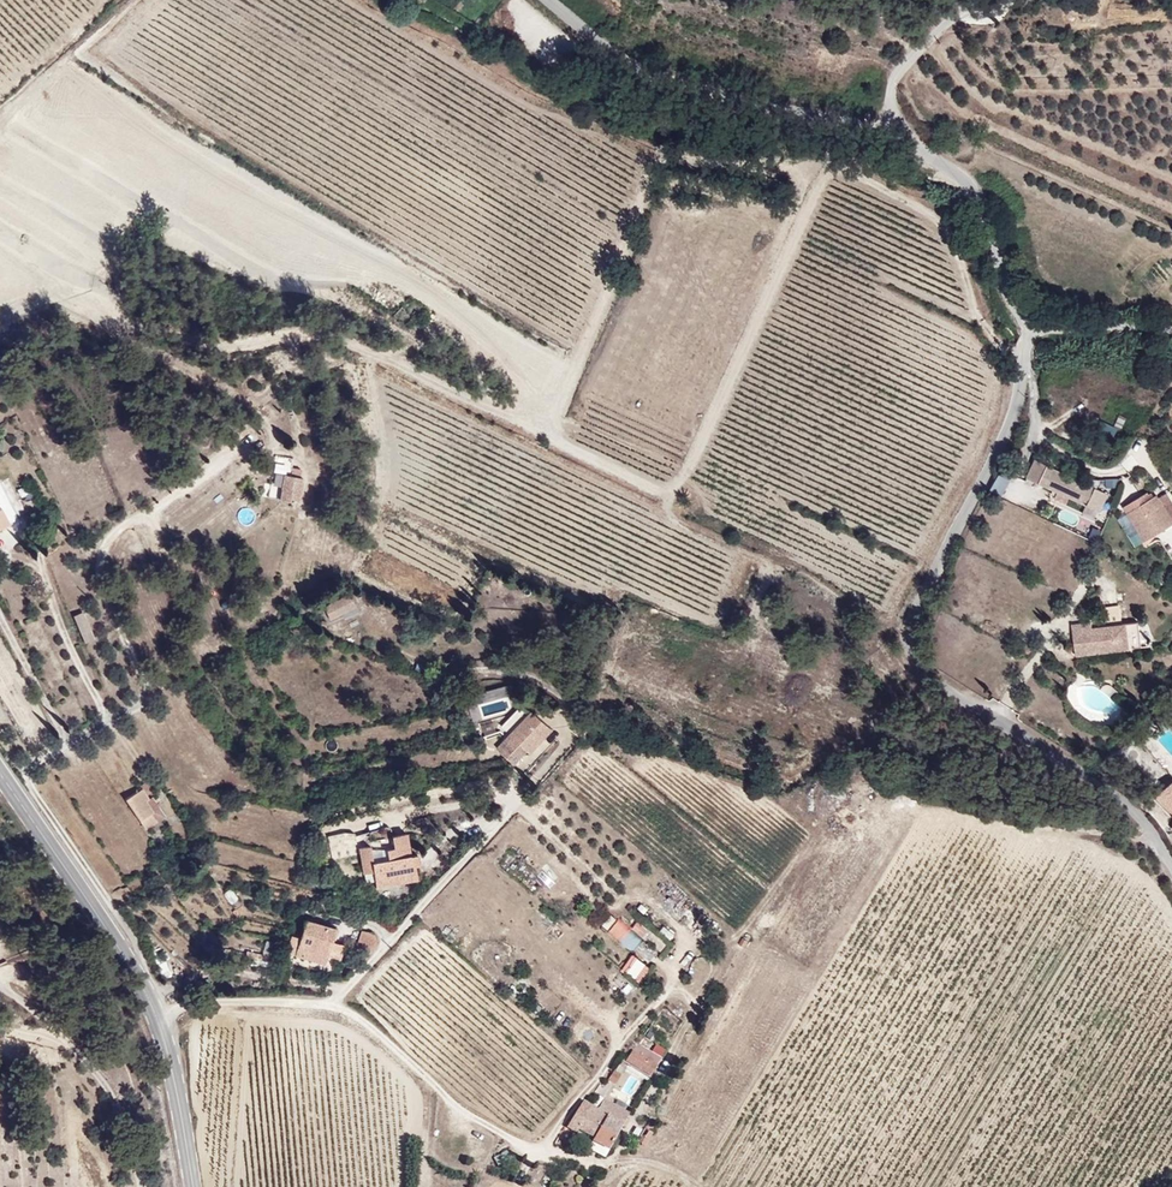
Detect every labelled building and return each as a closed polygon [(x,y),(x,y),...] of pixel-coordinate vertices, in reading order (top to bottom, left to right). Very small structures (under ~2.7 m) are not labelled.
[(904,46),(910,37),(900,31),(895,40),(904,46)] [(408,321),(419,311),(409,300),(399,310),(408,321)] [(1056,388),(1048,405),(1054,408),(1063,392),(1056,388)] [(1097,433),(1114,435),(1115,425),(1099,422),(1097,433)] [(1043,455),(1036,472),(1108,505),(1116,488),(1043,455)] [(304,499),(308,474),(288,471),(284,496),(304,499)] [(1003,493),(1003,491),(1030,490),(1029,479),(993,480),(994,493),(1003,493)] [(700,496),(705,486),(695,481),(690,492),(700,496)] [(1137,506),(1150,526),(1163,518),(1168,526),(1170,527),(1171,526),(1171,494),(1167,486),(1137,506)] [(5,505),(1,507),(0,505),(0,529),(14,521),(5,505)] [(1155,533),(1168,526),(1163,518),(1150,526),(1155,533)] [(100,635),(89,609),(79,613),(90,640),(100,635)] [(1138,641),(1134,615),(1112,617),(1113,623),(1102,624),(1100,613),(1080,616),(1083,638),(1097,636),(1097,639),(1126,636),(1126,643),(1138,641)] [(1152,639),(1148,613),(1134,615),(1138,641),(1152,639)] [(1037,647),(1041,639),(1030,633),(1025,642),(1037,647)] [(1126,643),(1126,636),(1097,639),(1097,636),(1083,638),(1084,648),(1126,643)] [(1120,692),(1126,684),(1119,678),(1115,676),(1113,677),(1107,682),(1120,692)] [(471,721),(516,710),(510,685),(466,696),(471,721)] [(534,747),(556,719),(536,702),(514,728),(517,729),(505,746),(518,757),(515,761),(528,771),(537,757),(526,749),(530,743),(534,747)] [(168,823),(154,803),(158,800),(151,790),(133,803),(155,832),(168,823)] [(175,817),(161,797),(158,800),(154,803),(168,823),(175,817)] [(374,892),(416,883),(413,869),(416,868),(414,855),(408,857),(404,835),(389,838),(391,849),(383,851),(385,861),(369,864),(366,847),(354,849),(360,877),(370,875),(374,892)] [(194,876),(185,862),(172,870),(180,883),(194,876)] [(228,904),(237,901),(233,888),(224,891),(228,904)] [(601,927),(607,932),(617,920),(611,915),(601,927)] [(619,919),(608,932),(620,942),(631,929),(619,919)] [(334,930),(303,921),(294,957),(325,965),(334,930)] [(366,952),(375,939),(372,931),(360,929),(354,949),(366,952)] [(632,931),(621,942),(631,951),(641,940),(632,931)] [(272,962),(274,955),(262,952),(260,959),(272,962)] [(639,984),(651,969),(632,955),(621,969),(639,984)] [(542,1009),(554,1001),(547,991),(535,1000),(542,1009)] [(614,1149),(636,1111),(612,1098),(634,1061),(657,1074),(662,1065),(634,1050),(628,1059),(624,1056),(596,1107),(585,1101),(570,1126),(581,1132),(584,1127),(598,1135),(596,1140),(614,1149)] [(645,1148),(657,1128),(656,1127),(649,1128),(640,1144),(645,1148)] [(513,1158),(508,1150),(493,1158),(497,1166),(513,1158)]
